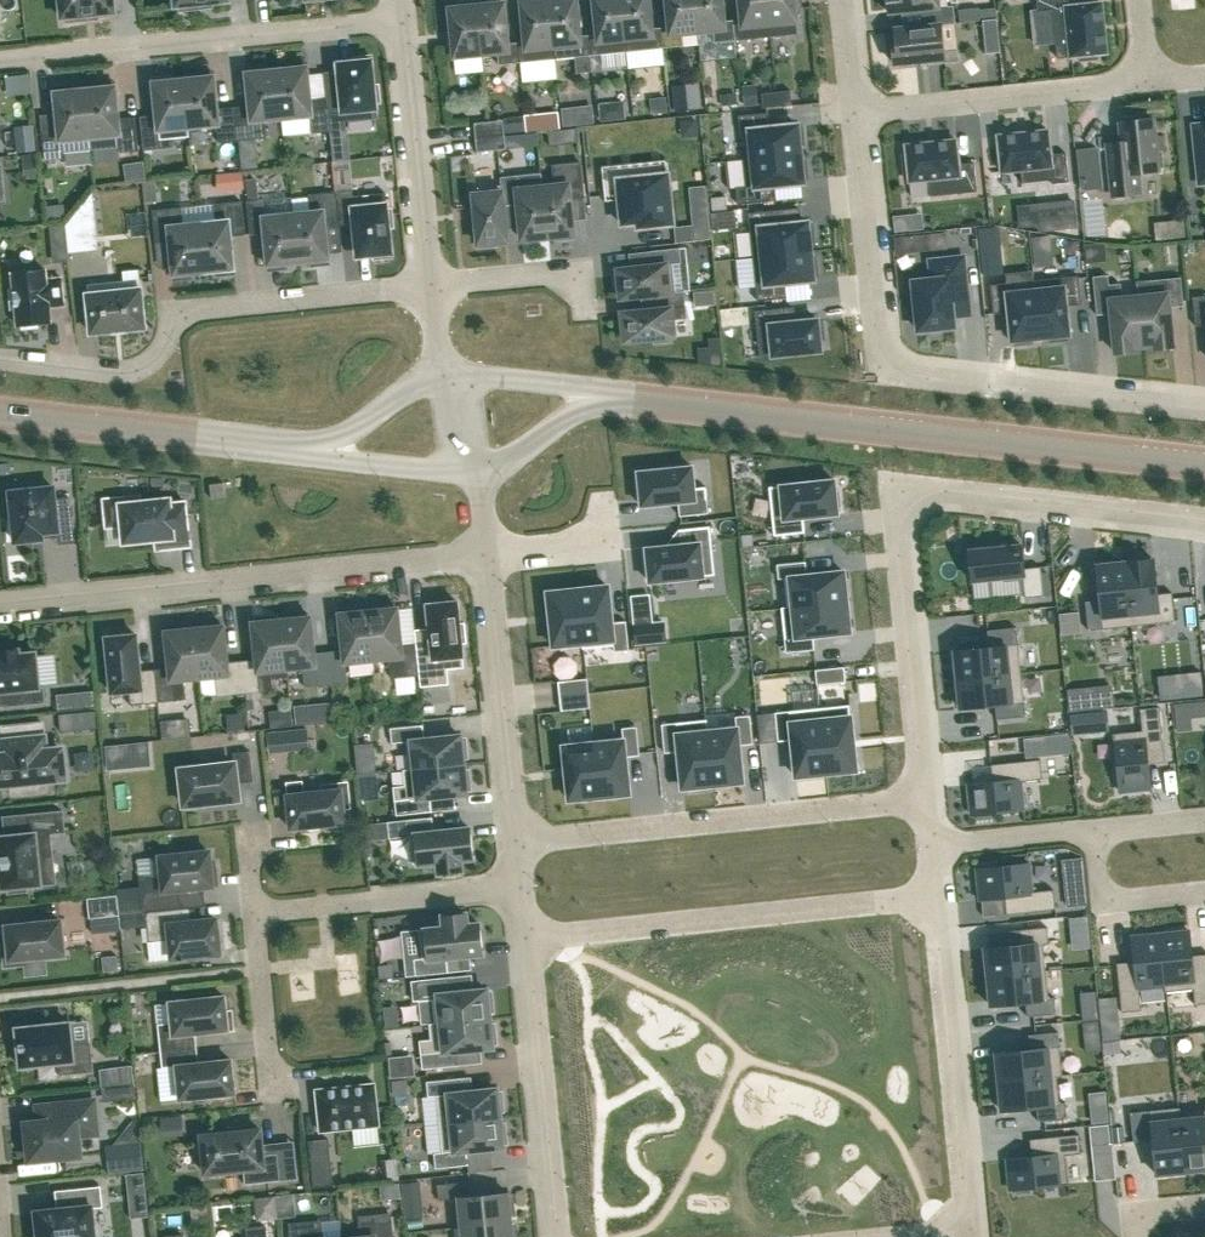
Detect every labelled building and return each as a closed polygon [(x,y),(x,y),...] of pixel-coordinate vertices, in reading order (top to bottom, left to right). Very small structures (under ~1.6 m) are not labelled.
[(62,18),(66,18),(66,22),(84,20),(84,16),(115,13),(114,0),(60,0),(62,18)] [(176,6),(179,6),(180,11),(198,9),(198,4),(229,1),(229,0),(175,0),(176,6)] [(452,31),(447,32),(449,49),(454,49),(455,57),(482,54),(476,0),(460,2),(460,7),(450,8),(452,31)] [(476,0),(482,54),(498,52),(499,64),(519,62),(517,42),(508,43),(504,2),(494,3),(493,0),(477,0),(476,0)] [(517,42),(519,62),(555,59),(549,0),(524,0),(522,0),(526,41),(517,42)] [(555,59),(575,57),(577,74),(593,72),(591,55),(589,35),(580,36),(577,0),(549,0),(555,59)] [(589,35),(591,55),(627,51),(622,0),(594,0),(598,34),(589,35)] [(627,51),(663,48),(661,27),(652,28),(649,0),(622,0),(627,51)] [(661,27),(663,48),(683,46),(682,34),(698,32),(695,0),(667,0),(670,26),(661,27)] [(698,32),(713,30),(715,42),(735,40),(733,20),(724,21),(722,0),(695,0),(698,32)] [(733,20),(735,40),(771,36),(767,0),(740,0),(742,19),(733,20)] [(771,36),(798,34),(796,14),(801,14),(800,0),(767,0),(771,36)] [(889,13),(925,9),(927,26),(941,25),(955,23),(954,5),(948,6),(947,0),(888,0),(889,13)] [(1038,11),(1052,9),(1056,45),(1058,58),(1063,57),(1063,58),(1080,56),(1080,61),(1098,59),(1098,54),(1107,53),(1105,33),(1104,23),(1102,3),(1069,6),(1069,0),(1037,0),(1038,11)] [(997,18),(982,20),(986,54),(1000,52),(997,18)] [(896,42),(892,43),(894,63),(921,61),(921,65),(959,61),(958,49),(944,51),(941,25),(926,26),(895,29),(896,42)] [(341,96),(327,98),(330,131),(346,129),(346,122),(378,118),(376,103),(381,102),(379,85),(374,85),(371,55),(354,57),(354,61),(338,63),(341,96)] [(290,68),(277,69),(282,120),(311,118),(312,133),(330,131),(327,98),(311,99),(307,62),(289,64),(290,68)] [(250,105),(234,107),(237,140),(267,137),(265,122),(282,120),(277,69),(264,71),(264,66),(246,68),(250,105)] [(197,78),(184,79),(189,130),(218,127),(219,142),(237,140),(234,107),(217,109),(214,72),(196,73),(197,78)] [(157,115),(141,117),(144,150),(174,147),(172,132),(189,130),(184,79),(171,80),(171,76),(153,78),(157,115)] [(617,81),(591,83),(593,115),(620,113),(617,81)] [(98,88),(86,89),(92,148),(120,145),(120,153),(139,151),(135,117),(119,119),(115,82),(98,84),(98,88)] [(59,125),(42,127),(45,160),(64,158),(63,151),(92,148),(86,89),(73,90),(72,86),(55,88),(59,125)] [(791,90),(762,93),(763,108),(792,105),(791,90)] [(666,99),(652,100),(654,114),(668,113),(666,99)] [(517,109),(521,131),(556,125),(552,103),(517,109)] [(32,134),(21,107),(0,115),(0,126),(7,144),(32,134)] [(768,113),(739,116),(740,133),(744,132),(747,158),(747,159),(801,154),(800,145),(805,145),(803,127),(798,127),(798,125),(769,128),(768,113)] [(1122,142),(1108,144),(1109,158),(1113,196),(1140,193),(1138,173),(1159,171),(1159,167),(1163,167),(1161,152),(1157,152),(1154,119),(1138,120),(1138,116),(1123,118),(1123,122),(1120,122),(1122,142)] [(503,120),(474,123),(476,137),(505,134),(503,120)] [(1194,125),(1196,151),(1200,183),(1204,183),(1204,124),(1194,125)] [(1018,134),(998,136),(1002,172),(1021,170),(1022,183),(1052,180),(1052,184),(1069,182),(1066,153),(1051,154),(1049,130),(1029,132),(1018,133),(1018,134)] [(505,134),(476,137),(477,152),(506,149),(505,134)] [(907,154),(902,155),(904,173),(909,172),(910,181),(929,179),(931,196),(977,191),(974,163),(959,164),(957,140),(906,145),(907,154)] [(1097,148),(1078,150),(1082,189),(1101,187),(1097,148)] [(349,150),(333,152),(333,161),(350,159),(349,150)] [(746,187),(736,188),(738,204),(777,201),(775,186),(804,183),(804,180),(809,179),(807,161),(802,162),(801,154),(747,159),(747,158),(743,158),(746,187)] [(667,159),(601,166),(605,202),(620,201),(622,225),(638,223),(638,228),(674,224),(667,159)] [(569,185),(543,187),(548,237),(557,236),(557,240),(575,238),(571,199),(585,197),(582,164),(567,165),(569,185)] [(516,175),(501,177),(501,186),(502,186),(504,206),(518,204),(522,239),(548,237),(543,187),(518,190),(516,175)] [(1157,199),(1176,198),(1175,182),(1156,183),(1157,199)] [(501,186),(473,189),(479,248),(496,246),(496,242),(508,241),(504,206),(502,186),(501,186)] [(353,190),(337,191),(340,225),(354,223),(358,256),(374,254),(374,258),(392,256),(389,227),(393,226),(391,209),(387,210),(385,192),(353,196),(353,190)] [(311,212),(294,213),(299,262),(312,261),(312,265),(329,263),(326,226),(340,225),(337,191),(309,194),(311,212)] [(92,194),(67,225),(70,252),(98,249),(93,194),(92,194)] [(41,215),(56,214),(56,198),(40,199),(41,215)] [(263,199),(247,201),(251,234),(265,232),(269,270),(286,268),(286,263),(299,262),(294,213),(265,216),(263,199)] [(216,221),(199,223),(204,272),(217,271),(217,275),(235,273),(231,236),(246,235),(242,201),(214,204),(216,221)] [(1074,201),(1019,207),(1021,226),(1057,222),(1058,229),(1077,227),(1074,201)] [(180,208),(153,210),(156,244),(171,242),(174,279),(192,278),(191,273),(204,272),(199,223),(182,225),(180,208)] [(778,210),(749,213),(753,257),(811,251),(810,243),(815,242),(813,224),(808,225),(808,222),(779,225),(778,210)] [(1179,211),(1147,214),(1149,234),(1181,231),(1179,211)] [(910,215),(895,216),(897,232),(911,231),(910,215)] [(948,233),(927,235),(928,252),(950,250),(948,233)] [(1049,235),(1032,238),(1033,252),(1051,250),(1049,235)] [(67,247),(51,248),(53,263),(68,261),(67,247)] [(652,265),(614,269),(616,287),(620,286),(621,298),(656,294),(676,292),(673,264),(681,263),(680,247),(651,250),(652,265)] [(811,251),(753,257),(758,301),(787,298),(785,283),(814,280),(814,277),(819,277),(817,259),(812,259),(811,251)] [(931,272),(912,274),(918,330),(955,326),(954,316),(970,315),(967,289),(964,257),(935,260),(930,260),(931,272)] [(1000,261),(981,263),(982,275),(1001,273),(1000,261)] [(125,291),(88,294),(92,333),(145,327),(139,269),(123,271),(125,291)] [(14,289),(9,289),(11,310),(16,309),(18,325),(22,324),(23,329),(39,327),(38,322),(43,322),(52,321),(50,307),(65,305),(62,278),(47,279),(46,270),(12,273),(14,289)] [(1108,275),(1093,276),(1097,315),(1111,313),(1116,353),(1133,351),(1133,346),(1144,345),(1139,296),(1122,298),(1121,283),(1109,284),(1108,275)] [(1079,276),(1034,280),(1034,284),(1035,284),(1041,338),(1049,337),(1049,342),(1068,340),(1067,335),(1070,335),(1067,306),(1082,305),(1079,276)] [(1181,277),(1138,281),(1139,296),(1144,345),(1155,344),(1156,349),(1173,347),(1169,308),(1184,306),(1181,277)] [(1008,283),(991,285),(994,314),(1009,312),(1012,341),(1014,341),(1015,345),(1033,343),(1033,339),(1041,338),(1035,284),(1034,284),(1008,287),(1008,283)] [(657,309),(622,312),(625,341),(654,338),(655,342),(671,341),(670,337),(675,336),(673,320),(687,318),(685,291),(676,292),(656,294),(657,309)] [(1193,297),(1196,326),(1204,325),(1204,296),(1193,297)] [(784,308),(755,311),(760,357),(821,351),(820,340),(825,340),(823,322),(818,322),(818,319),(786,323),(784,308)] [(693,466),(639,472),(642,506),(679,502),(680,516),(709,513),(706,487),(695,488),(693,466)] [(835,480),(769,487),(774,536),(805,533),(804,517),(838,514),(838,507),(841,507),(839,491),(836,491),(835,480)] [(224,482),(210,484),(212,498),(225,496),(224,482)] [(29,485),(5,487),(8,516),(13,516),(16,541),(43,538),(42,532),(59,531),(57,518),(72,517),(70,497),(55,498),(54,487),(30,490),(29,485)] [(123,498),(104,500),(107,527),(123,525),(125,542),(156,539),(156,542),(172,541),(172,548),(190,546),(186,502),(170,503),(170,500),(123,505),(123,498)] [(647,555),(644,555),(646,571),(649,571),(650,582),(715,575),(710,526),(679,529),(681,545),(647,548),(647,555)] [(1021,544),(969,550),(973,581),(1023,576),(1025,598),(1044,596),(1041,567),(1024,569),(1021,544)] [(1154,559),(1125,562),(1132,626),(1175,621),(1172,592),(1158,594),(1154,559)] [(806,561),(777,564),(779,579),(785,578),(787,607),(782,607),(782,608),(847,602),(847,596),(850,595),(848,579),(845,579),(844,572),(808,575),(806,561)] [(1100,600),(1086,601),(1089,630),(1132,626),(1125,562),(1097,565),(1100,600)] [(609,586),(578,589),(584,649),(614,646),(615,652),(629,650),(626,621),(612,623),(609,586)] [(578,589),(548,592),(553,646),(583,643),(583,649),(584,649),(578,589)] [(432,647),(417,649),(419,675),(421,687),(449,684),(448,669),(465,667),(462,643),(467,643),(465,622),(460,623),(458,601),(428,604),(432,647)] [(847,602),(782,608),(786,653),(815,650),(814,636),(851,632),(847,602)] [(375,610),(369,611),(374,659),(390,658),(392,678),(419,675),(417,649),(416,642),(401,644),(398,608),(395,608),(394,603),(374,605),(375,610)] [(344,650),(329,651),(332,684),(348,682),(346,662),(374,659),(369,611),(363,611),(363,606),(342,609),(343,613),(340,614),(344,650)] [(288,619),(282,620),(287,668),(288,668),(315,665),(317,686),(332,684),(329,651),(314,653),(311,617),(308,617),(308,612),(287,614),(288,619)] [(257,659),(242,660),(246,693),(273,690),(272,679),(289,677),(288,668),(287,668),(282,620),(276,620),(276,616),(255,618),(256,622),(253,623),(257,659)] [(201,628),(195,629),(200,677),(216,676),(218,696),(246,693),(242,660),(227,662),(224,626),(221,626),(221,621),(200,623),(201,628)] [(666,641),(664,622),(635,625),(637,644),(666,641)] [(155,669),(159,702),(187,699),(184,679),(200,677),(195,629),(189,629),(189,624),(168,627),(169,631),(166,632),(170,668),(155,669)] [(989,647),(955,651),(958,680),(1021,673),(1017,627),(988,630),(989,647)] [(112,638),(107,638),(113,693),(129,691),(131,705),(159,702),(155,669),(140,671),(136,635),(131,636),(130,631),(112,633),(112,638)] [(2,692),(4,707),(46,703),(44,686),(40,686),(37,652),(20,654),(20,648),(0,650),(0,692),(2,692)] [(845,667),(816,670),(817,684),(846,681),(845,667)] [(1021,673),(958,680),(961,708),(995,705),(997,719),(1026,716),(1021,673)] [(1204,694),(1202,675),(1158,679),(1160,698),(1204,694)] [(588,679),(559,681),(560,696),(589,693),(588,679)] [(1086,688),(1068,690),(1070,712),(1088,711),(1086,688)] [(589,693),(560,696),(562,711),(591,708),(589,693)] [(311,703),(296,705),(298,723),(313,721),(311,703)] [(850,705),(820,708),(827,773),(857,770),(850,705)] [(1143,731),(1114,734),(1120,792),(1150,788),(1148,764),(1165,762),(1160,707),(1140,709),(1143,731)] [(820,708),(776,712),(779,741),(793,740),(796,776),(827,773),(820,708)] [(1107,712),(1088,714),(1090,734),(1109,732),(1107,712)] [(76,713),(59,714),(61,731),(78,730),(76,713)] [(707,719),(706,719),(713,785),(743,782),(739,745),(753,744),(750,715),(736,716),(707,719)] [(706,719),(662,724),(665,753),(679,752),(683,788),(713,785),(706,719)] [(0,755),(0,784),(20,782),(21,793),(46,790),(45,780),(65,778),(62,749),(46,750),(43,722),(25,724),(26,739),(4,741),(5,755),(0,755)] [(424,725),(391,728),(392,743),(407,742),(409,769),(409,770),(464,765),(463,759),(468,758),(466,738),(461,738),(461,736),(425,739),(424,725)] [(624,740),(594,743),(599,797),(630,794),(626,757),(640,756),(637,727),(622,728),(624,740)] [(291,730),(269,731),(271,751),(292,750),(291,730)] [(1044,737),(1025,739),(1026,755),(1045,753),(1044,737)] [(126,742),(108,743),(111,767),(129,766),(126,742)] [(594,743),(564,746),(569,800),(599,797),(594,743)] [(235,763),(181,769),(185,805),(239,798),(238,783),(254,781),(250,751),(234,752),(235,763)] [(993,782),(969,785),(972,815),(977,814),(977,819),(992,817),(992,813),(1024,809),(1021,781),(1043,779),(1041,759),(991,765),(993,782)] [(405,785),(394,787),(397,816),(433,812),(431,797),(467,793),(467,791),(472,790),(470,770),(465,770),(464,765),(409,770),(409,769),(404,770),(405,785)] [(303,780),(286,782),(291,828),(346,823),(344,806),(349,806),(346,784),(324,786),(325,791),(304,793),(303,780)] [(3,887),(2,888),(2,890),(5,890),(5,889),(8,889),(8,895),(28,893),(27,887),(39,886),(42,886),(42,883),(41,883),(39,857),(53,856),(51,835),(65,833),(63,812),(27,816),(29,835),(0,838),(0,862),(3,887)] [(433,817),(388,822),(390,839),(410,836),(413,865),(438,862),(439,874),(462,871),(461,859),(474,858),(470,828),(434,832),(433,817)] [(130,850),(129,869),(151,869),(151,850),(130,850)] [(153,876),(140,877),(143,912),(146,912),(182,908),(180,889),(219,885),(216,862),(211,863),(210,851),(151,857),(153,876)] [(983,869),(977,869),(980,899),(1005,897),(1007,914),(1056,909),(1054,890),(1032,892),(1029,864),(998,867),(997,862),(982,864),(983,869)] [(1085,888),(1067,890),(1069,906),(1087,904),(1085,888)] [(119,896),(90,899),(91,918),(121,916),(119,896)] [(182,908),(146,912),(149,942),(170,939),(172,958),(221,953),(217,919),(192,922),(191,907),(182,908)] [(420,930),(402,932),(407,976),(416,975),(416,976),(449,972),(447,957),(483,954),(480,924),(467,925),(466,913),(444,916),(445,927),(420,930)] [(9,945),(4,945),(6,965),(25,963),(25,958),(65,954),(61,920),(7,926),(9,945)] [(1020,944),(985,948),(988,977),(1046,971),(1043,944),(1049,943),(1048,927),(1019,930),(1020,944)] [(1161,934),(1167,992),(1194,989),(1195,1005),(1204,1004),(1204,954),(1192,955),(1190,931),(1161,934)] [(1135,961),(1117,963),(1122,1012),(1142,1010),(1139,989),(1165,986),(1165,992),(1167,992),(1161,934),(1132,937),(1135,961)] [(118,955),(104,956),(105,971),(120,970),(118,955)] [(396,962),(381,963),(382,976),(397,974),(396,962)] [(1046,971),(988,977),(991,1006),(1026,1002),(1028,1016),(1057,1013),(1055,997),(1049,998),(1046,971)] [(417,982),(412,982),(413,998),(418,997),(420,1012),(420,1014),(421,1016),(422,1018),(423,1019),(424,1021),(426,1022),(428,1023),(430,1023),(441,1022),(441,1023),(490,1018),(490,1013),(494,1012),(492,992),(487,992),(487,990),(451,993),(450,979),(417,982)] [(173,1022),(158,1024),(161,1052),(197,1048),(196,1033),(233,1029),(232,1011),(227,1011),(225,996),(171,1002),(173,1022)] [(431,1039),(420,1040),(423,1069),(459,1065),(457,1051),(493,1047),(493,1044),(498,1044),(496,1024),(491,1024),(490,1018),(441,1023),(441,1022),(430,1023),(431,1039)] [(18,1037),(13,1038),(15,1058),(20,1057),(21,1067),(58,1062),(59,1075),(93,1071),(90,1042),(72,1044),(70,1022),(50,1024),(37,1025),(37,1026),(17,1028),(18,1037)] [(1031,1049),(996,1053),(999,1082),(1057,1076),(1057,1077),(1063,1076),(1058,1032),(1029,1035),(1031,1049)] [(197,1048),(161,1052),(163,1067),(177,1066),(181,1098),(235,1093),(232,1060),(199,1063),(197,1048)] [(133,1065),(100,1069),(102,1087),(108,1086),(135,1083),(133,1065)] [(1057,1076),(999,1082),(1002,1110),(1037,1107),(1039,1121),(1067,1118),(1066,1102),(1060,1102),(1057,1077),(1057,1076)] [(409,1078),(393,1080),(395,1095),(410,1093),(409,1078)] [(460,1078),(427,1081),(429,1097),(437,1096),(440,1124),(500,1118),(500,1112),(505,1111),(503,1091),(498,1092),(498,1089),(461,1093),(460,1078)] [(135,1083),(108,1086),(110,1101),(136,1098),(135,1083)] [(375,1083),(316,1089),(321,1131),(379,1125),(375,1083)] [(38,1122),(27,1123),(31,1160),(80,1154),(78,1136),(98,1133),(95,1100),(50,1104),(36,1106),(38,1122)] [(1180,1107),(1131,1113),(1134,1142),(1153,1139),(1157,1174),(1185,1171),(1179,1113),(1181,1113),(1180,1107)] [(1179,1113),(1185,1171),(1204,1169),(1204,1111),(1181,1113),(1179,1113)] [(443,1152),(434,1153),(436,1168),(469,1165),(467,1150),(503,1146),(503,1144),(508,1143),(506,1123),(501,1124),(500,1118),(440,1124),(443,1152)] [(1108,1123),(1088,1125),(1089,1143),(1110,1141),(1108,1123)] [(261,1129),(202,1135),(206,1173),(244,1169),(245,1184),(284,1180),(281,1150),(263,1151),(261,1129)] [(1032,1157),(1007,1159),(1010,1189),(1016,1189),(1016,1194),(1031,1192),(1031,1187),(1068,1183),(1065,1155),(1081,1153),(1079,1134),(1030,1139),(1032,1157)] [(329,1139),(309,1141),(314,1187),(334,1185),(329,1139)] [(140,1142),(107,1145),(110,1172),(143,1169),(140,1142)] [(145,1173),(128,1174),(130,1193),(147,1192),(145,1173)] [(34,1189),(33,1177),(5,1178),(5,1190),(34,1189)] [(423,1181),(404,1182),(405,1197),(424,1196),(423,1181)] [(471,1181),(438,1184),(439,1200),(459,1198),(462,1226),(511,1221),(510,1215),(515,1215),(513,1194),(508,1195),(508,1192),(472,1196),(471,1181)] [(36,1211),(36,1212),(39,1236),(96,1236),(92,1207),(102,1206),(100,1187),(56,1192),(58,1209),(37,1211),(36,1211)] [(362,1236),(393,1236),(390,1214),(360,1217),(362,1236)] [(435,1219),(398,1225),(400,1236),(411,1236),(437,1233),(435,1219)] [(290,1224),(292,1236),(323,1236),(321,1221),(290,1224)] [(516,1226),(512,1227),(511,1221),(462,1226),(463,1236),(518,1236),(516,1226)] [(265,1227),(248,1229),(248,1236),(266,1236),(265,1227)]
